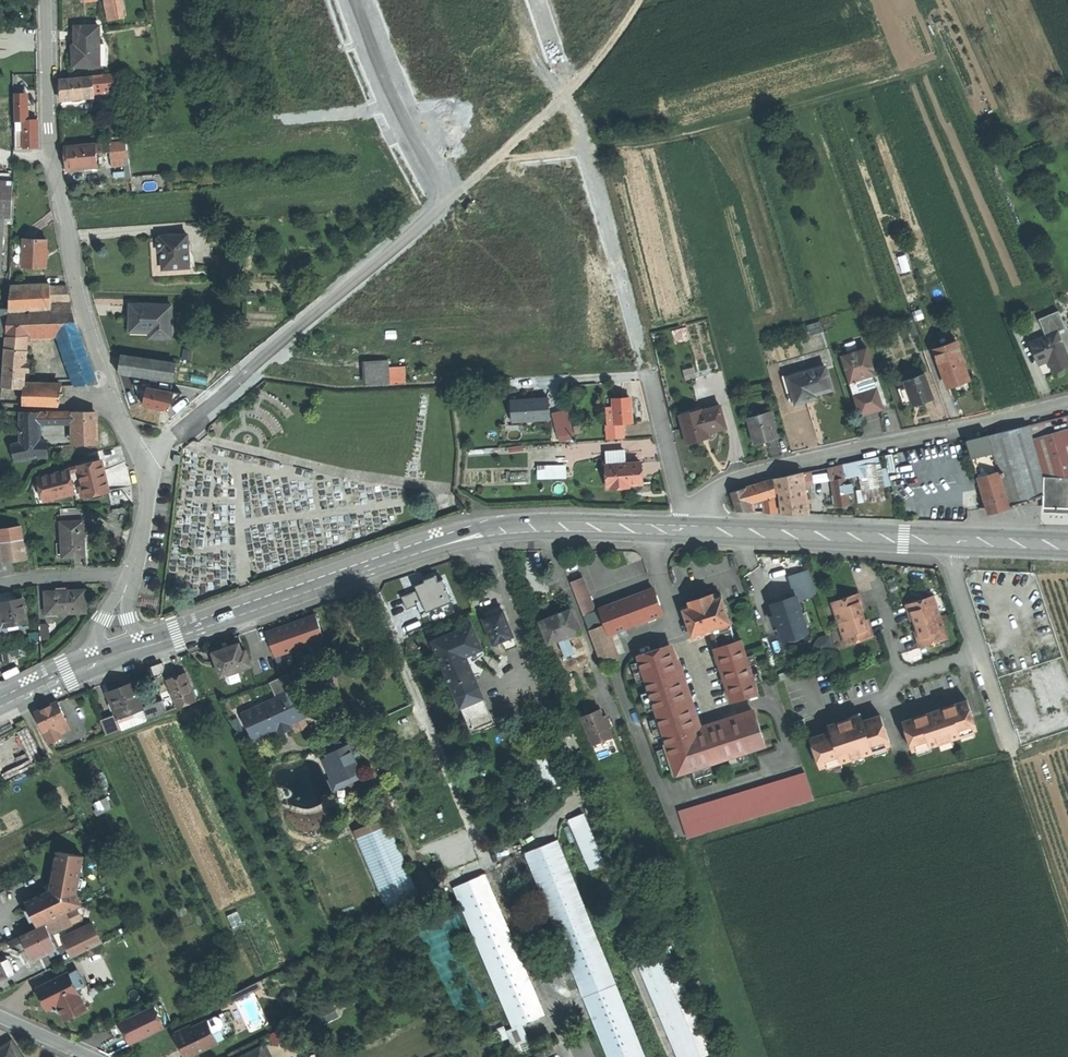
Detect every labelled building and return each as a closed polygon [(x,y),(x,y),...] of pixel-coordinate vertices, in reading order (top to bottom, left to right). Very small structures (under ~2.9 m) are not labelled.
[(108,20),(123,18),(120,0),(105,0),(108,20)] [(99,25),(75,25),(76,41),(74,41),(74,53),(74,65),(100,65),(99,25)] [(116,74),(103,75),(105,91),(118,89),(116,74)] [(103,75),(92,76),(94,92),(105,91),(103,75)] [(92,76),(61,79),(61,89),(61,99),(94,96),(94,92),(92,76)] [(118,89),(105,91),(106,100),(120,99),(118,89)] [(26,93),(16,93),(17,147),(24,147),(24,120),(27,120),(26,93)] [(27,120),(24,120),(24,147),(39,147),(39,133),(38,120),(27,120)] [(126,140),(110,141),(111,151),(128,149),(126,140)] [(110,141),(96,143),(96,144),(97,152),(111,151),(110,141)] [(96,144),(66,146),(67,158),(68,169),(98,166),(97,152),(96,144)] [(128,149),(111,151),(112,165),(130,164),(128,149)] [(3,217),(12,217),(14,181),(0,180),(0,271),(3,217)] [(187,235),(161,237),(161,239),(159,239),(159,245),(159,252),(162,252),(163,269),(190,267),(187,235)] [(47,239),(24,239),(24,266),(47,266),(47,239)] [(51,284),(11,286),(9,311),(51,309),(50,285),(51,285),(51,284)] [(68,285),(51,285),(50,285),(51,309),(72,308),(70,298),(68,285)] [(172,305),(130,304),(130,315),(129,328),(156,329),(156,337),(171,338),(172,305)] [(51,309),(9,311),(7,336),(29,335),(61,334),(81,333),(72,308),(51,309)] [(1033,345),(1042,366),(1052,362),(1057,374),(1064,371),(1067,370),(1067,352),(1060,334),(1067,330),(1067,329),(1061,313),(1042,321),(1049,338),(1033,345)] [(822,317),(813,321),(814,327),(825,323),(822,317)] [(81,333),(61,334),(78,385),(98,383),(81,333)] [(29,335),(7,336),(6,347),(28,348),(29,335)] [(962,343),(938,349),(944,372),(950,370),(954,383),(962,380),(971,378),(962,343)] [(28,348),(6,347),(2,384),(24,386),(24,384),(28,348)] [(868,349),(842,358),(863,414),(867,413),(869,415),(871,415),(875,414),(878,413),(881,410),(882,407),(886,405),(876,377),(878,376),(868,349)] [(177,362),(123,354),(119,372),(173,381),(177,362)] [(388,362),(367,363),(367,385),(389,384),(388,362)] [(834,368),(795,376),(802,406),(809,404),(816,403),(814,395),(823,394),(838,391),(834,368)] [(950,370),(944,372),(947,385),(954,383),(950,370)] [(909,386),(902,389),(908,404),(911,403),(915,401),(917,406),(937,398),(929,375),(908,383),(909,386)] [(48,385),(24,384),(24,386),(23,403),(38,404),(45,405),(47,394),(48,385)] [(62,385),(48,385),(47,394),(60,395),(62,385)] [(182,394),(134,385),(143,405),(164,410),(182,394)] [(60,395),(47,394),(45,405),(58,405),(60,395)] [(816,403),(824,401),(823,394),(814,395),(816,403)] [(630,399),(614,400),(615,409),(608,409),(609,425),(624,424),(632,424),(630,399)] [(549,401),(519,403),(521,423),(551,421),(549,401)] [(519,403),(512,403),(513,424),(521,423),(519,403)] [(40,411),(21,411),(20,443),(42,439),(41,437),(40,421),(40,411)] [(60,411),(40,411),(40,421),(60,421),(60,411)] [(75,411),(60,411),(60,421),(75,421),(75,414),(75,411)] [(91,413),(75,414),(75,421),(75,444),(97,443),(97,414),(94,411),(91,411),(91,413)] [(773,412),(753,418),(761,446),(772,443),(782,440),(773,412)] [(706,419),(685,425),(693,452),(713,446),(712,441),(721,439),(730,436),(723,415),(706,421),(706,419)] [(1034,426),(1047,476),(1067,476),(1067,429),(1063,419),(1034,426)] [(609,425),(606,426),(608,441),(625,439),(624,424),(609,425)] [(986,438),(969,443),(983,490),(1004,485),(1010,506),(1047,494),(1047,476),(1034,426),(986,438)] [(42,439),(20,443),(12,444),(15,461),(39,455),(47,455),(46,439),(42,439)] [(623,452),(605,454),(605,467),(624,466),(623,452)] [(89,466),(79,468),(86,496),(108,491),(101,461),(88,464),(89,466)] [(624,466),(605,467),(607,487),(610,487),(610,489),(624,488),(623,486),(642,485),(640,465),(624,466)] [(843,465),(830,469),(833,481),(846,478),(843,465)] [(558,469),(544,470),(545,478),(566,476),(566,466),(557,466),(558,469)] [(64,471),(39,477),(44,500),(75,492),(69,472),(64,473),(64,471)] [(798,474),(776,479),(777,493),(781,493),(784,513),(793,513),(803,513),(798,474)] [(1047,494),(1067,494),(1067,476),(1047,476),(1047,494)] [(846,478),(833,481),(837,506),(850,504),(848,492),(847,485),(846,478)] [(773,482),(748,488),(751,500),(764,497),(764,493),(775,493),(773,482)] [(854,484),(847,485),(848,492),(853,491),(855,491),(854,484)] [(1004,485),(983,490),(990,514),(1010,508),(1010,506),(1004,485)] [(748,488),(733,492),(737,510),(752,511),(751,506),(749,501),(751,500),(748,488)] [(775,493),(764,493),(764,497),(765,512),(777,512),(775,493)] [(83,507),(61,508),(62,522),(84,521),(83,507)] [(84,521),(62,522),(63,543),(65,543),(66,555),(63,555),(63,557),(86,556),(85,538),(84,521)] [(0,529),(0,536),(1,542),(23,539),(21,526),(0,529)] [(23,539),(1,542),(4,562),(13,560),(26,559),(23,539)] [(425,614),(460,600),(449,572),(417,585),(419,589),(405,595),(410,609),(422,604),(425,614)] [(594,608),(582,577),(570,582),(582,613),(594,608)] [(612,604),(601,609),(607,624),(610,633),(664,613),(655,589),(612,604)] [(59,591),(45,592),(46,602),(46,613),(57,613),(86,612),(85,590),(76,590),(67,591),(59,591)] [(860,593),(832,603),(846,645),(873,636),(871,630),(869,624),(867,625),(861,606),(863,605),(861,599),(860,593)] [(700,598),(687,603),(688,606),(682,608),(691,638),(710,632),(730,625),(721,595),(715,597),(714,594),(700,598)] [(934,595),(906,604),(908,610),(910,616),(913,615),(919,634),(916,635),(918,640),(920,647),(947,637),(934,595)] [(783,602),(772,605),(780,630),(792,627),(794,634),(807,630),(806,627),(805,623),(797,597),(783,602)] [(0,603),(0,609),(1,615),(2,626),(25,622),(26,621),(23,599),(11,601),(0,603)] [(46,602),(43,602),(44,617),(57,616),(57,613),(46,613),(46,602)] [(501,604),(493,607),(495,613),(503,610),(501,604)] [(571,609),(541,621),(550,642),(559,639),(563,648),(572,645),(568,635),(580,631),(571,609)] [(490,615),(484,617),(495,643),(503,639),(514,635),(503,610),(495,613),(490,615)] [(267,630),(267,632),(276,657),(277,657),(277,655),(280,654),(307,644),(312,643),(323,639),(324,641),(325,640),(316,615),(315,613),(314,614),(314,615),(300,620),(299,619),(299,620),(299,621),(291,623),(284,626),(283,625),(283,626),(269,631),(268,630),(267,630)] [(26,628),(25,622),(2,626),(3,631),(26,628)] [(47,624),(39,624),(40,639),(48,639),(47,624)] [(473,624),(434,640),(444,663),(467,653),(467,654),(484,648),(473,624)] [(607,624),(590,630),(602,661),(618,655),(610,633),(607,624)] [(730,625),(710,632),(715,648),(736,641),(730,625)] [(514,635),(503,639),(508,650),(518,645),(514,635)] [(736,641),(715,648),(720,662),(746,654),(741,640),(736,641)] [(239,643),(214,653),(222,675),(251,664),(247,649),(242,651),(239,643)] [(319,663),(312,643),(307,644),(314,664),(319,663)] [(572,645),(563,648),(566,655),(575,651),(572,645)] [(669,646),(638,655),(657,712),(687,702),(669,646)] [(467,653),(444,663),(462,705),(485,696),(467,654),(467,653)] [(746,654),(720,662),(723,673),(749,665),(746,654)] [(749,665),(723,673),(733,701),(759,693),(749,665)] [(176,676),(167,680),(178,708),(195,701),(185,673),(176,676)] [(289,675),(271,683),(277,698),(293,691),(296,689),(289,675)] [(129,683),(122,685),(124,688),(110,693),(112,700),(110,700),(113,710),(116,710),(118,715),(119,718),(120,717),(122,723),(132,719),(130,713),(143,709),(142,707),(137,692),(140,691),(136,680),(129,683)] [(293,691),(277,698),(243,713),(255,740),(305,717),(293,691)] [(485,696),(462,705),(472,730),(495,720),(485,696)] [(115,715),(101,720),(107,735),(168,711),(164,699),(142,707),(143,709),(130,713),(132,719),(122,723),(120,717),(119,718),(118,715),(115,716),(115,715)] [(925,714),(903,722),(913,751),(930,745),(931,746),(961,737),(960,735),(977,729),(968,700),(938,709),(939,711),(932,713),(926,715),(925,714)] [(59,701),(33,713),(42,731),(55,725),(68,719),(64,710),(59,701)] [(687,702),(657,712),(667,743),(691,735),(698,733),(687,702)] [(590,713),(581,717),(592,744),(612,736),(608,728),(608,727),(608,726),(608,725),(608,724),(608,723),(609,722),(607,716),(604,717),(600,708),(590,713)] [(698,733),(691,735),(702,766),(765,746),(755,715),(698,733)] [(831,732),(811,739),(821,769),(841,762),(842,764),(874,753),(874,751),(891,745),(881,715),(863,722),(861,716),(846,721),(829,726),(831,732)] [(804,717),(789,721),(791,728),(806,724),(804,717)] [(55,725),(42,731),(48,743),(60,737),(55,725)] [(667,743),(665,744),(675,775),(702,766),(691,735),(667,743)] [(551,736),(520,750),(539,796),(571,782),(551,736)] [(334,755),(325,759),(336,784),(351,777),(351,779),(361,774),(354,758),(358,756),(353,744),(351,745),(349,742),(337,748),(339,750),(333,753),(334,755)] [(686,836),(811,798),(803,773),(678,811),(686,836)] [(577,816),(569,819),(591,869),(606,863),(584,813),(577,816)] [(388,816),(355,831),(359,839),(391,824),(388,816)] [(497,821),(480,827),(484,838),(500,831),(497,821)] [(391,824),(359,839),(388,907),(421,893),(391,824)] [(527,852),(610,1056),(647,1056),(559,839),(527,852)] [(49,892),(28,902),(39,924),(82,903),(77,893),(83,857),(59,852),(53,883),(56,888),(49,892)] [(486,874),(455,886),(514,1026),(523,1022),(545,1012),(486,874)] [(53,883),(46,886),(49,892),(56,888),(53,883)] [(80,908),(69,913),(73,923),(85,918),(80,908)] [(66,913),(58,917),(64,928),(73,923),(69,913),(66,914),(66,913)] [(58,917),(47,922),(48,923),(53,935),(65,930),(64,928),(58,917)] [(46,925),(14,940),(20,951),(28,947),(31,954),(38,951),(41,957),(58,948),(53,935),(48,923),(46,925)] [(98,923),(71,936),(80,955),(107,942),(98,923)] [(14,940),(9,942),(12,948),(19,951),(20,951),(14,940)] [(638,960),(679,1056),(704,1056),(714,1053),(669,947),(638,960)] [(9,960),(2,963),(7,973),(14,970),(9,960)] [(69,973),(39,988),(47,1003),(54,1000),(56,1003),(59,1004),(65,1016),(86,1006),(69,973)] [(257,983),(227,998),(230,1003),(254,992),(260,988),(257,983)] [(54,1000),(47,1003),(49,1008),(59,1004),(56,1003),(54,1000)] [(152,1006),(120,1021),(132,1044),(165,1028),(154,1005),(152,1006)] [(176,1036),(186,1056),(190,1056),(218,1043),(207,1021),(176,1036)] [(514,1026),(506,1029),(513,1044),(529,1037),(523,1022),(514,1026)] [(0,1050),(0,1056),(23,1056),(13,1041),(0,1050)] [(243,1056),(272,1056),(266,1046),(243,1056)]
